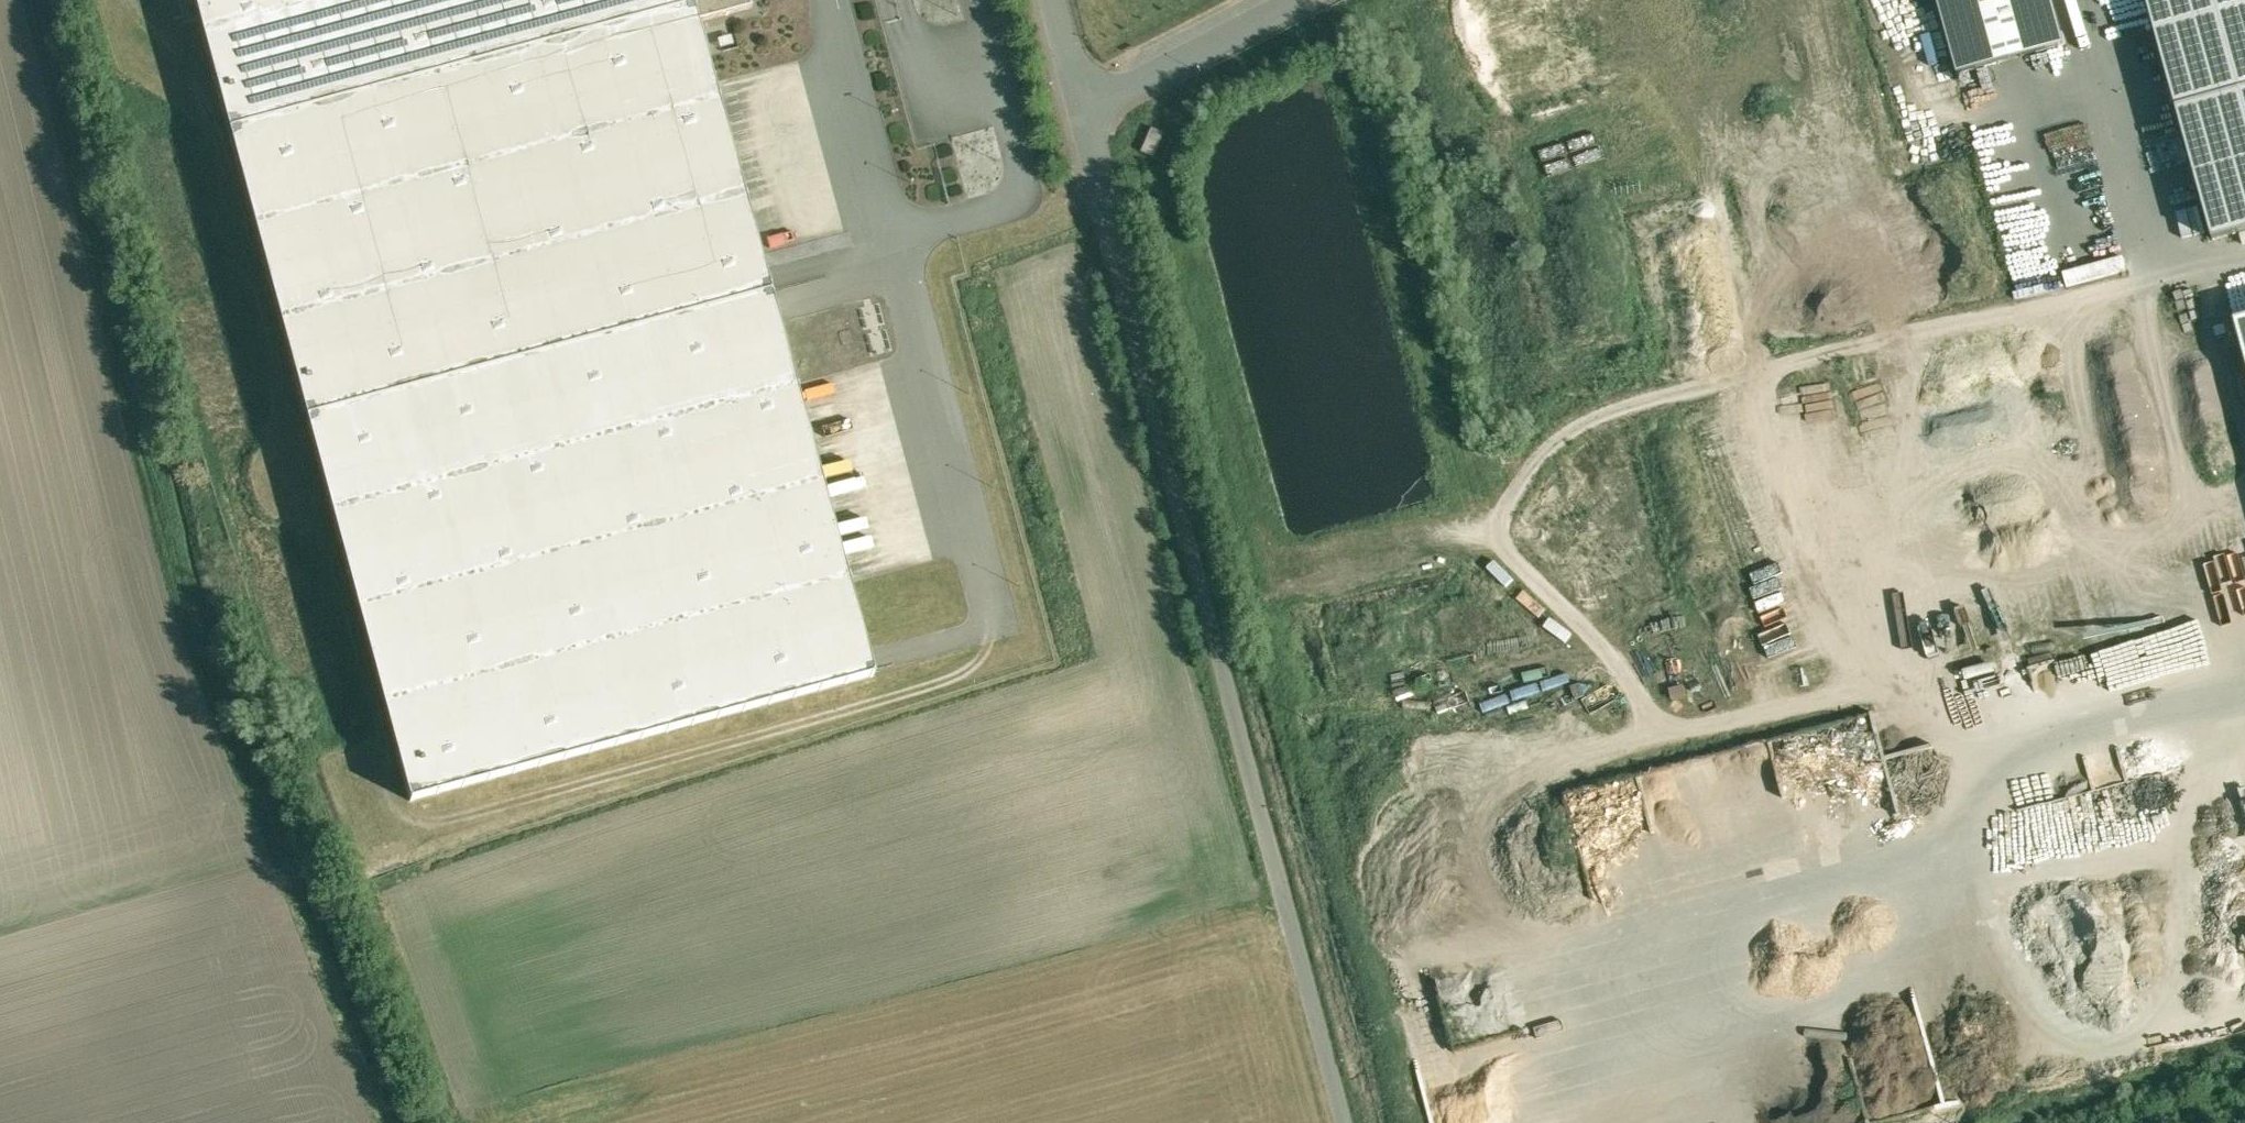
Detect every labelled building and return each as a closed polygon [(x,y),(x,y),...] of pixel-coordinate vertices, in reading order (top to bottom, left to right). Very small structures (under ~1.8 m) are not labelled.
[(697,23),(690,0),(193,0),(410,802),(874,677),(697,23)] [(697,23),(751,9),(749,0),(690,0),(697,23)] [(1955,71),(2065,42),(2054,0),(1935,0),(1955,71)] [(2213,241),(2244,232),(2244,0),(2146,0),(2213,241)] [(1150,129),(1142,150),(1152,154),(1160,133),(1150,129)] [(2234,323),(2244,362),(2244,320),(2234,323)] [(1873,715),(1812,728),(1816,746),(1846,740),(1850,759),(1859,757),(1862,772),(1869,771),(1879,815),(1894,811),(1873,715)] [(1854,795),(1841,796),(1842,816),(1855,815),(1854,795)]
